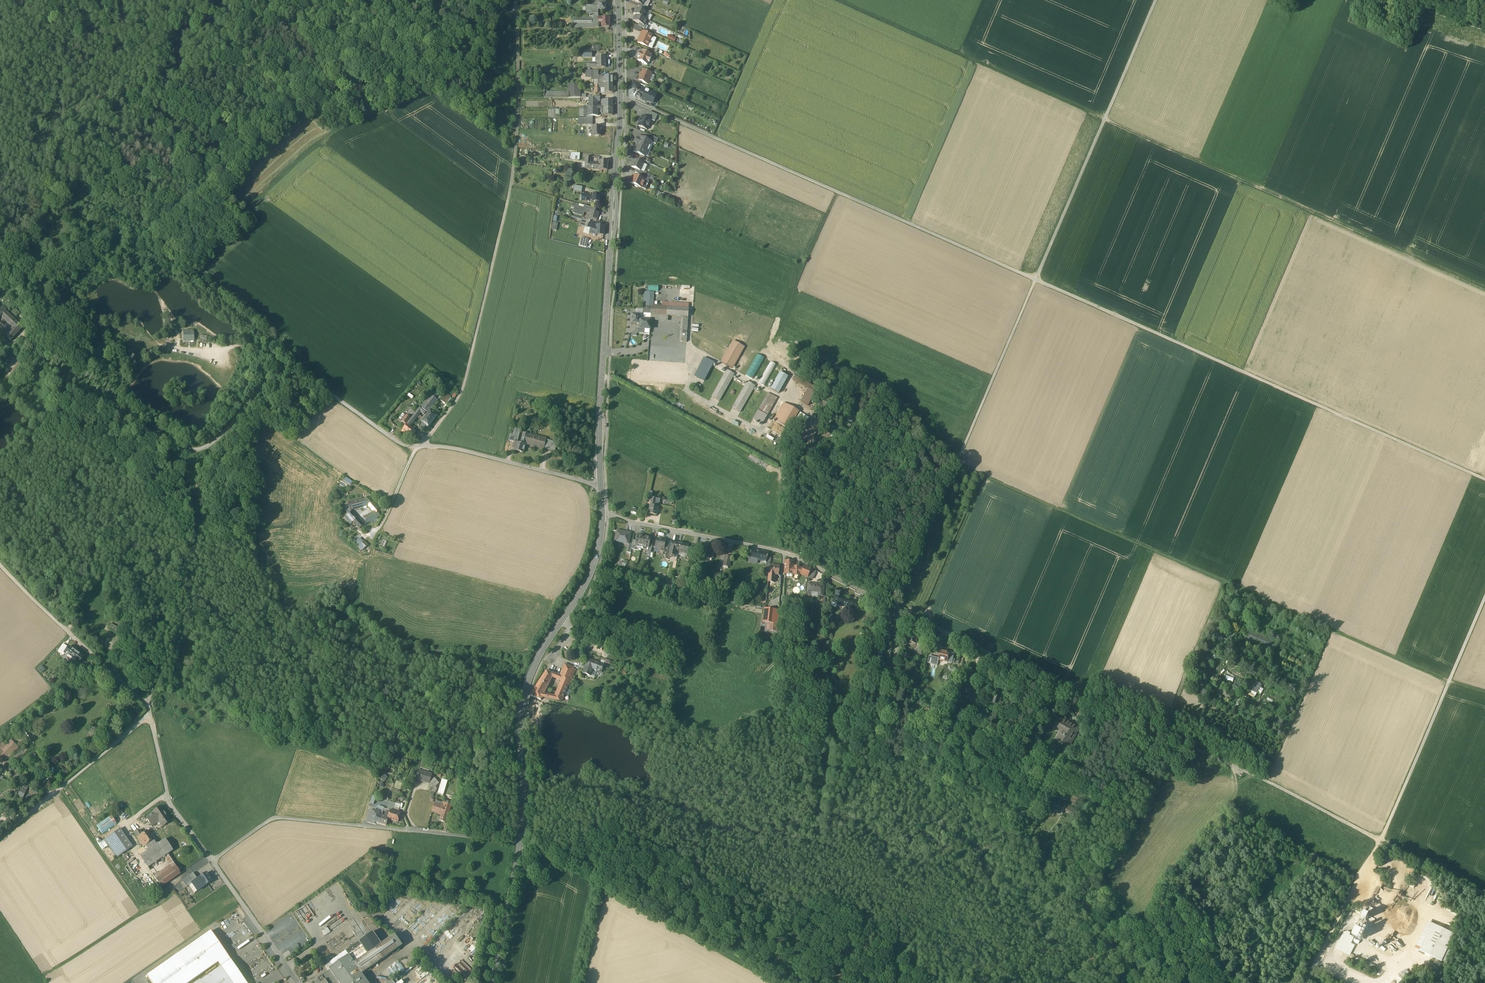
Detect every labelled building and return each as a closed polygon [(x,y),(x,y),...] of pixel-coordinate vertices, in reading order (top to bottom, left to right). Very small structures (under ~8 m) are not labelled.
[(438,0),(429,0),(428,6),(442,9),(444,1),(438,0)] [(642,12),(636,9),(633,14),(636,15),(644,19),(647,14),(642,12)] [(644,19),(636,15),(633,21),(639,23),(644,26),(647,20),(644,19)] [(584,17),(572,17),(572,27),(598,27),(598,22),(598,19),(598,17),(589,17),(584,17)] [(652,37),(642,32),(638,43),(648,47),(648,46),(652,37)] [(656,39),(652,37),(648,46),(652,48),(656,39)] [(651,56),(641,51),(641,52),(640,54),(639,54),(638,58),(639,58),(637,61),(647,66),(647,65),(648,62),(649,63),(651,59),(650,59),(651,56)] [(651,75),(643,71),(638,80),(641,81),(646,84),(648,85),(650,81),(648,81),(651,75)] [(640,84),(639,84),(633,81),(630,87),(637,90),(638,89),(639,90),(640,87),(639,87),(640,84)] [(580,85),(568,85),(568,94),(568,98),(580,98),(580,95),(580,85)] [(637,96),(638,97),(651,104),(653,99),(654,99),(656,95),(642,89),(640,94),(638,94),(637,95),(637,96)] [(657,115),(649,112),(646,118),(651,120),(654,122),(657,115)] [(646,118),(642,116),(638,126),(647,130),(651,120),(646,118)] [(601,127),(592,127),(592,136),(601,136),(601,127)] [(658,139),(651,136),(649,141),(651,143),(656,145),(658,139)] [(644,139),(640,137),(640,138),(638,142),(636,146),(647,151),(651,143),(649,141),(647,141),(647,140),(644,139)] [(607,140),(598,140),(598,150),(606,150),(607,140)] [(647,151),(636,146),(633,152),(644,157),(647,151)] [(643,164),(635,160),(632,167),(640,171),(643,164)] [(608,162),(599,161),(599,166),(598,169),(598,170),(607,170),(608,162)] [(640,178),(633,175),(630,183),(642,188),(644,184),(645,181),(640,178)] [(583,209),(575,206),(573,213),(583,216),(584,212),(590,214),(589,216),(589,218),(597,220),(599,213),(591,211),(583,209)] [(586,219),(583,218),(581,226),(587,228),(589,221),(586,220),(586,219)] [(596,223),(589,221),(587,228),(590,229),(591,228),(590,228),(596,230),(596,226),(600,226),(601,224),(596,223)] [(600,226),(596,226),(596,230),(596,235),(604,235),(604,226),(600,226)] [(588,240),(582,238),(580,246),(586,248),(588,240)] [(649,307),(643,306),(643,310),(643,315),(651,315),(651,307),(649,307)] [(667,308),(651,307),(651,315),(667,316),(667,308)] [(668,308),(667,308),(667,316),(682,317),(688,317),(689,309),(668,308)] [(11,313),(16,317),(20,313),(15,309),(11,313)] [(3,310),(0,314),(0,315),(4,319),(13,328),(17,323),(3,310)] [(640,314),(636,314),(635,315),(631,315),(631,320),(630,320),(630,323),(631,324),(640,325),(640,321),(641,316),(640,316),(640,314)] [(688,317),(682,317),(680,342),(686,343),(688,317)] [(8,333),(5,337),(10,341),(22,328),(17,323),(13,328),(8,333)] [(5,337),(8,333),(0,326),(0,333),(5,337)] [(731,345),(742,351),(744,347),(734,341),(731,345)] [(731,345),(721,363),(732,369),(742,351),(731,345)] [(756,357),(745,376),(752,380),(763,361),(756,357)] [(713,363),(704,358),(695,376),(704,381),(713,363)] [(770,362),(758,383),(765,386),(776,365),(770,362)] [(727,370),(712,397),(719,401),(734,375),(727,370)] [(780,373),(770,389),(778,394),(788,377),(780,373)] [(795,376),(793,380),(802,384),(804,380),(795,376)] [(747,382),(732,408),(740,412),(755,386),(747,382)] [(435,388),(430,395),(435,398),(440,392),(435,388)] [(814,391),(806,388),(801,402),(809,405),(814,391)] [(753,420),(762,425),(777,398),(768,393),(753,420)] [(450,398),(444,394),(440,400),(446,404),(450,398)] [(430,395),(420,407),(426,412),(436,400),(435,398),(430,395)] [(783,403),(774,420),(789,429),(799,412),(783,403)] [(420,407),(415,413),(415,414),(418,416),(420,413),(424,415),(426,412),(420,407)] [(415,413),(411,410),(406,416),(411,420),(415,414),(415,413)] [(430,411),(425,418),(431,423),(436,416),(430,411)] [(418,416),(415,414),(411,420),(409,422),(412,423),(418,416)] [(411,420),(406,416),(401,422),(403,423),(406,426),(406,425),(409,422),(411,420)] [(431,423),(425,418),(421,422),(423,423),(428,427),(431,423)] [(428,427),(423,423),(422,424),(419,429),(424,433),(428,427)] [(741,423),(739,427),(753,434),(755,430),(741,423)] [(409,427),(406,425),(405,427),(402,431),(411,438),(416,433),(409,427)] [(521,428),(515,426),(513,435),(516,436),(514,442),(516,443),(517,443),(521,428)] [(546,439),(528,434),(528,437),(526,444),(544,449),(545,443),(546,439)] [(517,443),(516,443),(515,447),(514,450),(524,453),(526,445),(521,444),(517,443)] [(556,445),(545,443),(544,449),(555,451),(556,445)] [(370,496),(364,501),(362,501),(364,506),(367,505),(372,500),(370,496)] [(660,499),(651,498),(650,506),(658,507),(660,499)] [(361,499),(348,502),(350,509),(350,510),(351,510),(364,506),(362,501),(361,499)] [(380,508),(372,500),(367,505),(374,514),(376,512),(380,508)] [(658,507),(650,506),(648,514),(657,516),(658,507)] [(360,522),(351,513),(348,515),(345,518),(351,525),(354,522),(357,525),(360,522)] [(374,514),(364,519),(367,524),(372,521),(377,518),(374,514)] [(622,532),(617,531),(615,542),(620,543),(620,541),(628,543),(630,534),(626,533),(622,533),(622,532)] [(644,537),(637,535),(636,542),(635,545),(636,545),(637,546),(642,547),(644,537)] [(651,538),(644,537),(642,547),(648,548),(649,548),(649,545),(651,538)] [(666,541),(656,539),(654,548),(659,549),(664,550),(664,548),(666,541)] [(681,544),(672,543),(671,550),(670,551),(676,553),(679,553),(681,544)] [(689,546),(681,544),(679,553),(686,555),(687,555),(688,548),(689,546)] [(704,546),(702,552),(702,554),(706,554),(705,558),(712,560),(713,556),(715,547),(711,547),(704,546)] [(927,547),(924,555),(929,557),(932,550),(927,547)] [(768,554),(751,550),(749,558),(758,560),(766,562),(767,559),(767,557),(768,554)] [(779,567),(770,566),(769,574),(774,575),(775,575),(778,575),(779,567)] [(811,570),(804,567),(801,575),(801,576),(807,578),(808,576),(811,570)] [(823,586),(808,584),(807,592),(818,593),(818,597),(822,597),(823,586)] [(844,595),(836,592),(832,603),(840,605),(839,606),(842,606),(850,609),(852,603),(844,600),(845,600),(842,599),(844,595)] [(857,603),(852,602),(852,603),(850,609),(849,610),(854,612),(857,603)] [(775,611),(765,609),(763,622),(773,624),(775,611)] [(121,630),(111,624),(108,628),(119,634),(121,630)] [(1226,629),(1218,624),(1216,627),(1222,631),(1223,632),(1226,629)] [(1222,631),(1216,627),(1211,635),(1217,639),(1219,636),(1222,631)] [(1274,651),(1278,641),(1246,628),(1242,637),(1274,651)] [(917,637),(908,635),(906,643),(907,643),(907,644),(910,645),(910,644),(915,645),(917,637)] [(75,652),(68,647),(64,653),(71,658),(75,652)] [(950,653),(940,651),(938,658),(938,659),(939,659),(938,660),(948,663),(950,653)] [(82,657),(75,652),(71,658),(78,663),(82,657)] [(82,657),(78,663),(76,664),(79,666),(82,663),(85,659),(82,657)] [(604,665),(590,660),(587,667),(587,668),(591,669),(592,670),(592,671),(596,672),(596,673),(600,675),(603,669),(604,665)] [(575,670),(565,666),(560,676),(563,678),(571,680),(575,670)] [(553,674),(546,671),(541,678),(549,682),(552,677),(553,674)] [(549,682),(541,678),(530,695),(540,701),(542,698),(543,695),(549,682)] [(555,697),(554,700),(561,702),(564,695),(567,690),(571,680),(563,678),(562,681),(555,697)] [(1261,685),(1256,682),(1249,695),(1254,697),(1261,685)] [(976,687),(966,684),(962,694),(972,698),(972,697),(976,687)] [(1001,699),(994,697),(991,704),(998,707),(1001,699)] [(1072,725),(1060,718),(1057,723),(1058,724),(1056,728),(1062,731),(1059,736),(1061,737),(1058,742),(1067,747),(1069,743),(1071,744),(1079,731),(1071,727),(1072,725)] [(1087,726),(1080,722),(1076,728),(1080,730),(1079,733),(1082,735),(1087,726)] [(1,750),(3,752),(0,755),(0,756),(5,761),(19,747),(11,740),(6,745),(1,750)] [(429,769),(422,767),(422,769),(420,768),(419,769),(416,779),(429,783),(432,774),(428,773),(429,769)] [(447,781),(442,780),(438,793),(443,795),(447,781)] [(20,788),(17,795),(23,798),(26,791),(20,788)] [(1060,801),(1056,799),(1054,802),(1053,801),(1052,803),(1053,803),(1051,808),(1055,810),(1062,814),(1064,811),(1067,806),(1067,805),(1064,804),(1064,803),(1060,801)] [(395,803),(389,801),(387,809),(392,811),(394,807),(395,803)] [(448,804),(445,803),(445,802),(442,802),(441,805),(435,803),(432,811),(441,814),(439,820),(446,823),(452,803),(448,801),(448,804)] [(1077,811),(1067,806),(1064,811),(1074,817),(1077,811)] [(160,807),(152,813),(153,813),(146,818),(151,825),(158,820),(162,826),(170,820),(160,807)] [(375,809),(374,811),(370,810),(367,821),(374,823),(375,822),(379,823),(381,816),(379,816),(381,811),(375,809)] [(392,811),(390,810),(388,818),(388,819),(394,821),(393,821),(394,822),(396,823),(397,822),(400,813),(398,813),(392,811)] [(110,815),(96,825),(102,834),(117,824),(110,815)] [(385,817),(381,816),(379,823),(386,825),(388,819),(388,818),(385,817)] [(119,829),(103,840),(115,858),(132,847),(119,829)] [(146,830),(141,834),(139,830),(134,833),(139,840),(140,840),(142,842),(141,843),(143,847),(153,839),(146,830)] [(165,839),(158,844),(158,843),(156,844),(156,845),(152,848),(148,851),(147,850),(146,851),(146,852),(140,856),(147,868),(154,863),(155,864),(156,863),(156,862),(162,858),(163,859),(165,857),(164,856),(168,854),(172,851),(165,839)] [(173,863),(168,854),(164,856),(165,857),(170,865),(173,863)] [(170,865),(153,877),(161,887),(180,874),(173,863),(170,865)] [(182,881),(187,887),(192,883),(196,881),(198,880),(193,873),(182,881)] [(207,873),(200,878),(205,886),(212,881),(207,873)] [(205,886),(200,878),(198,880),(196,881),(201,889),(205,886)] [(201,889),(196,881),(192,883),(198,891),(201,889)] [(1454,934),(1432,923),(1419,950),(1442,961),(1447,949),(1454,934)] [(1361,929),(1355,926),(1351,934),(1357,937),(1361,929)] [(152,982),(187,982),(217,961),(221,967),(231,960),(208,929),(146,974),(152,982)] [(1350,930),(1343,932),(1336,948),(1342,951),(1343,952),(1346,946),(1351,949),(1353,944),(1349,942),(1349,941),(1350,941),(1352,937),(1349,935),(1351,931),(1350,930)] [(353,962),(344,968),(344,969),(353,982),(353,981),(353,982),(362,975),(361,974),(366,971),(370,968),(382,959),(375,949),(381,945),(372,932),(359,941),(362,946),(349,955),(354,963),(353,962)] [(239,948),(250,942),(246,935),(235,941),(239,948)] [(395,935),(381,945),(375,949),(382,959),(402,946),(395,935)] [(359,941),(345,951),(349,955),(362,946),(359,941)] [(467,948),(470,955),(477,951),(473,945),(467,948)] [(1452,951),(1447,949),(1442,961),(1446,963),(1452,951)] [(349,955),(329,969),(329,970),(334,976),(344,969),(344,968),(353,962),(354,963),(349,955)] [(231,960),(221,967),(232,982),(247,982),(231,960)] [(197,982),(232,982),(221,967),(197,982)] [(334,976),(339,982),(351,982),(353,982),(344,969),(334,976)] [(313,981),(315,982),(320,982),(325,980),(331,975),(332,977),(334,976),(329,970),(313,981)]
